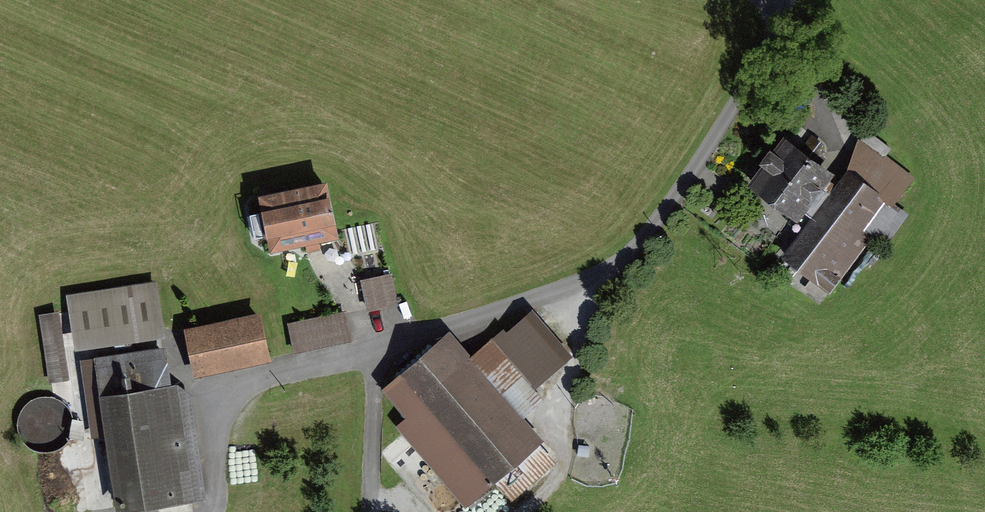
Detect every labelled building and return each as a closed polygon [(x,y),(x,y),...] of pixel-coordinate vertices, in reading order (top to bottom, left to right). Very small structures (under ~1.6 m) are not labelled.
[(769,184),(808,210),(836,169),(797,142),(769,184)] [(796,245),(837,279),(919,181),(878,147),(796,245)] [(262,193),(274,247),(339,234),(328,180),(262,193)] [(391,274),(364,279),(369,310),(397,305),(391,274)] [(164,281),(75,295),(82,340),(171,327),(164,281)] [(536,303),(499,333),(539,383),(577,353),(536,303)] [(347,311),(291,322),(297,349),(352,337),(347,311)] [(200,330),(207,366),(276,353),(269,316),(200,330)] [(42,322),(46,389),(67,388),(63,321),(42,322)] [(458,331),(383,389),(470,500),(545,442),(458,331)] [(108,394),(127,505),(208,491),(189,381),(108,394)]
